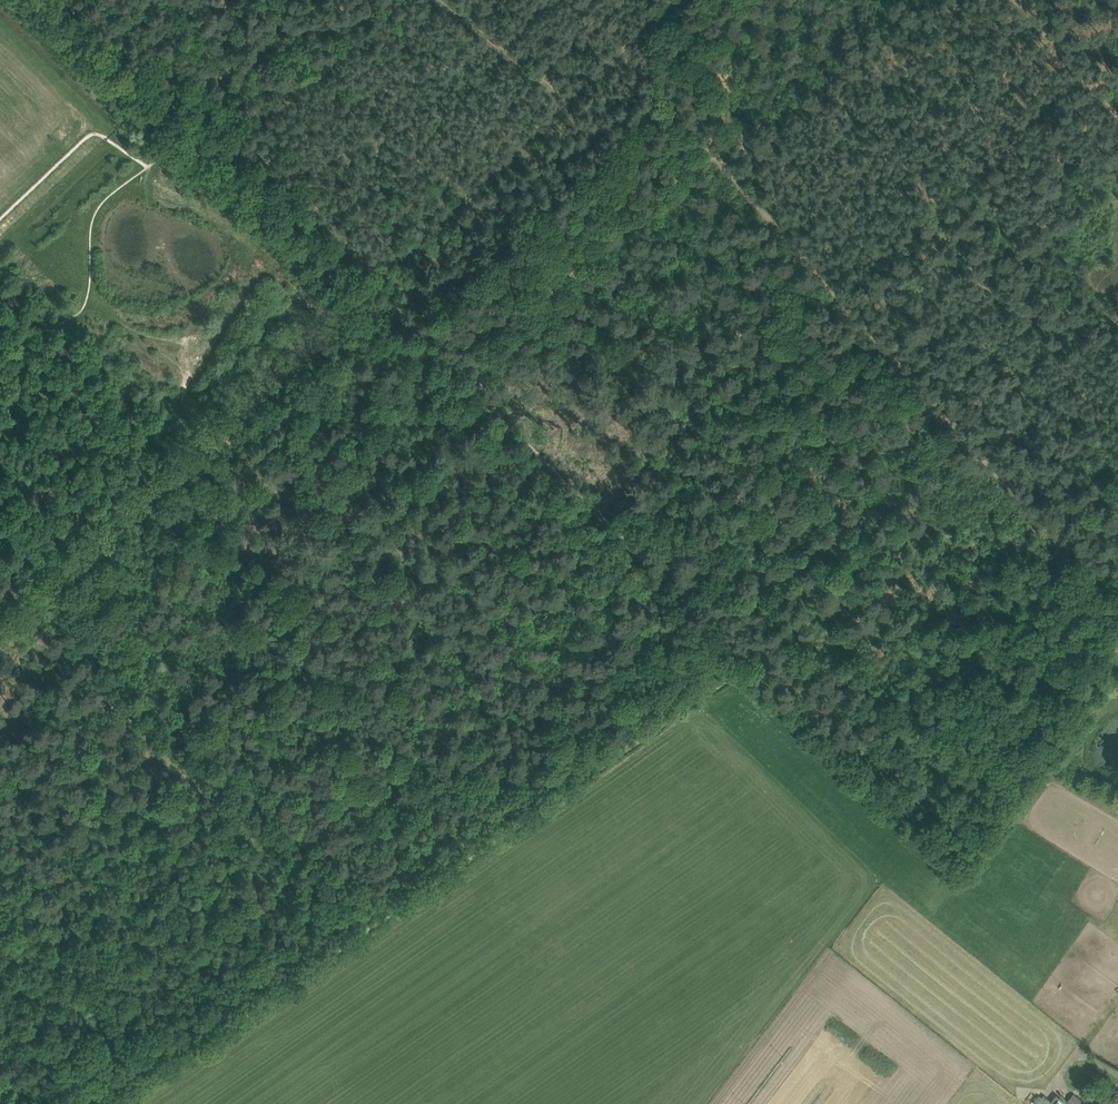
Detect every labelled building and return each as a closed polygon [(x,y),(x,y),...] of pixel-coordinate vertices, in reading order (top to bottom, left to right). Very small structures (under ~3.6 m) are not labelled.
[(952,1088),(959,1076),(953,1072),(946,1084),(952,1088)] [(1031,1103),(1049,1103),(1052,1100),(1042,1092),(1031,1103)] [(1084,1103),(1077,1096),(1070,1103),(1083,1103),(1084,1103)]
